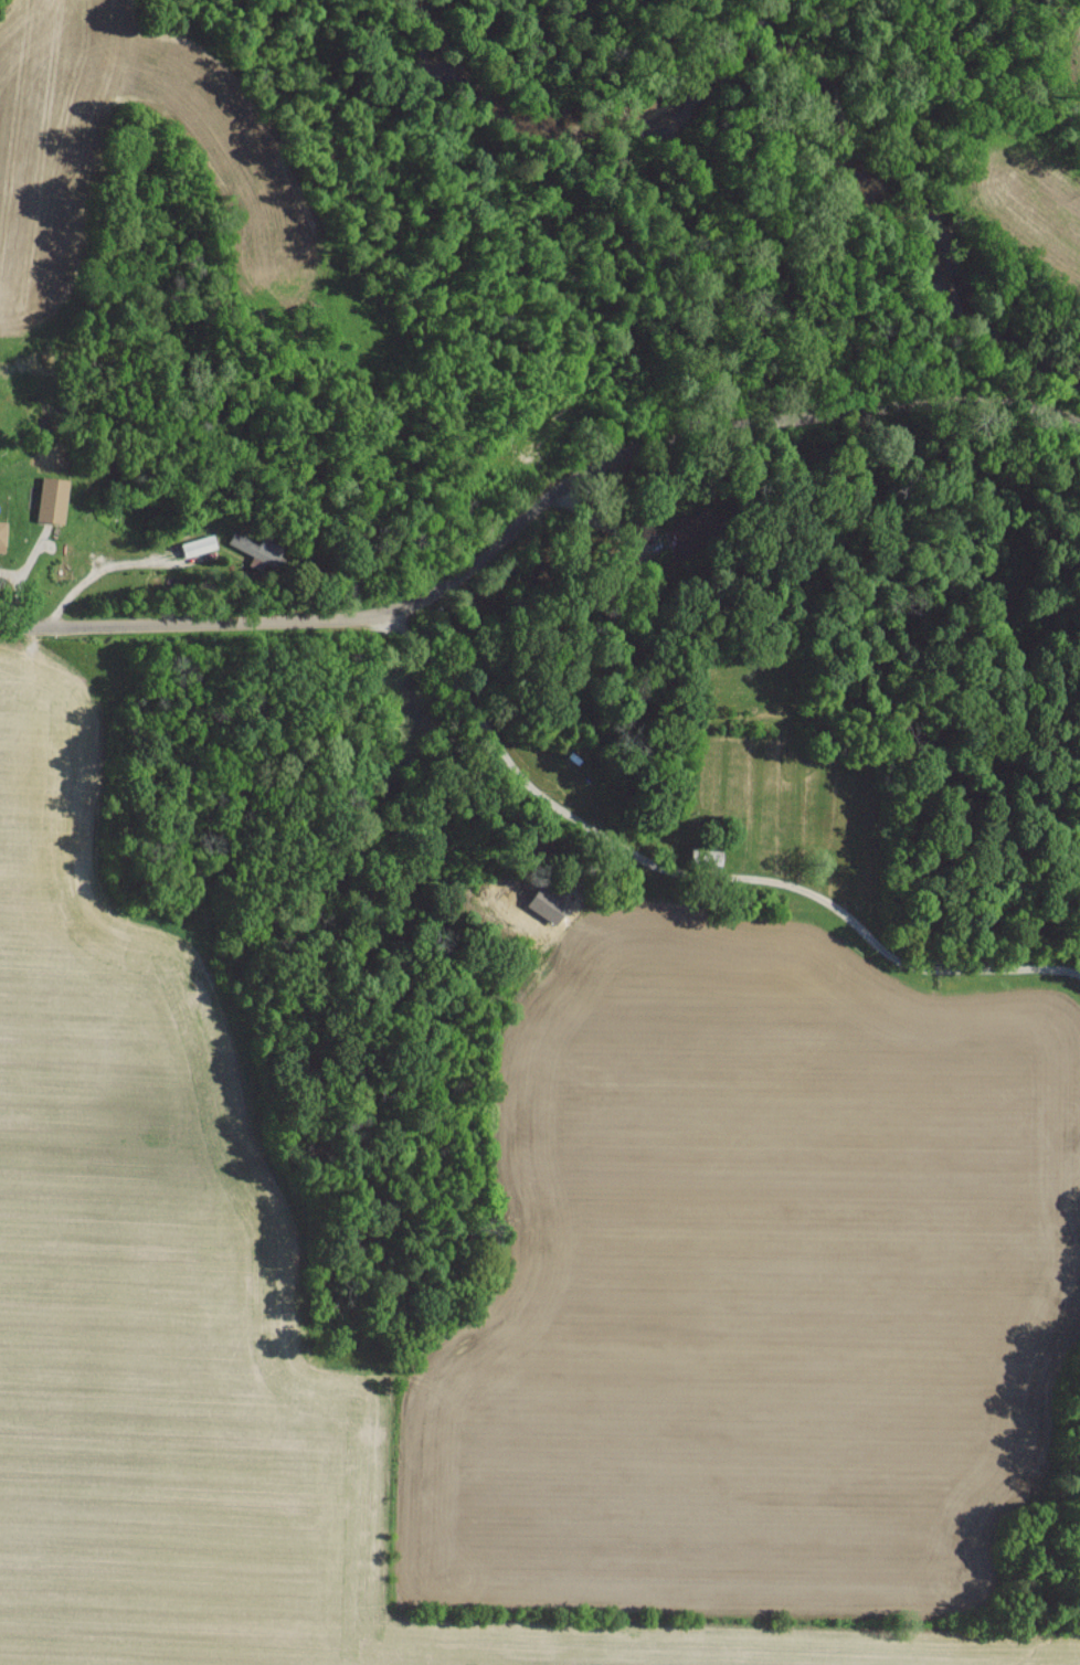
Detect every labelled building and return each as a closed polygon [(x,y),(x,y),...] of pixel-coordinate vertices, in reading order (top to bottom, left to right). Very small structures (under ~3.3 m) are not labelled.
[(69,480),(42,476),(36,519),(62,523),(69,480)]
